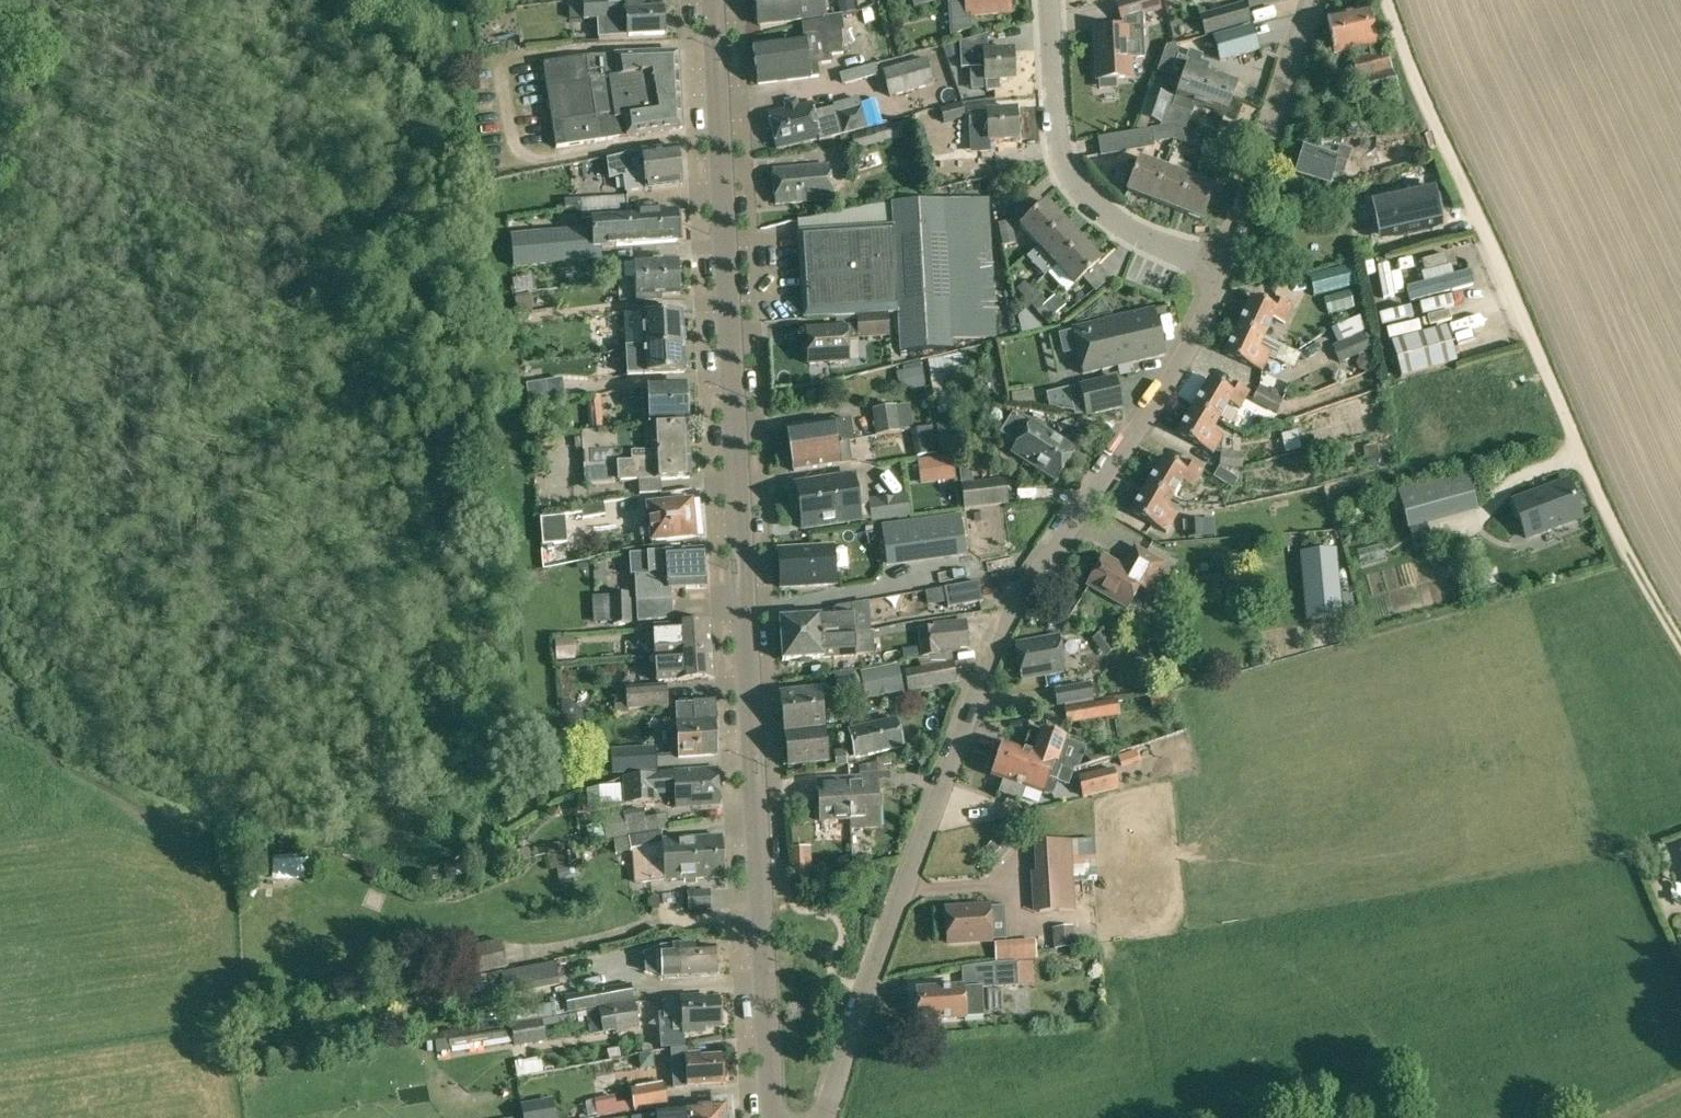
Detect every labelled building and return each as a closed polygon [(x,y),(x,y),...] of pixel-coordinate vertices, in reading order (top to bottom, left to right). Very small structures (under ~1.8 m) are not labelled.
[(599,18),(608,18),(608,3),(608,0),(583,0),(584,19),(599,18)] [(757,8),(759,26),(825,17),(827,17),(825,0),(819,0),(757,8)] [(842,14),(854,12),(851,0),(840,2),(842,14)] [(948,3),(950,36),(971,29),(970,15),(1011,13),(1010,0),(965,0),(965,2),(948,3)] [(1098,80),(1131,78),(1130,59),(1146,59),(1143,14),(1161,9),(1158,0),(1131,0),(1117,4),(1123,24),(1114,25),(1114,30),(1095,31),(1098,80)] [(643,1),(626,2),(627,36),(664,34),(663,8),(643,9),(643,1)] [(1260,9),(1265,25),(1287,19),(1283,3),(1260,9)] [(1242,5),(1202,16),(1206,33),(1247,23),(1242,5)] [(862,11),(865,22),(873,20),(870,9),(862,11)] [(1328,18),(1331,36),(1371,28),(1368,10),(1328,18)] [(841,31),(843,30),(842,16),(827,17),(825,17),(825,21),(801,23),(803,40),(753,45),(758,84),(810,78),(810,77),(819,76),(817,63),(832,62),(831,54),(844,53),(841,31)] [(1219,34),(1225,58),(1263,47),(1257,24),(1219,34)] [(1352,60),(1363,99),(1398,89),(1386,51),(1376,54),(1374,46),(1375,46),(1371,28),(1331,36),(1335,54),(1368,47),(1370,56),(1352,60)] [(1014,79),(1013,50),(988,51),(987,34),(960,43),(961,67),(984,66),(985,81),(1014,79)] [(960,56),(957,47),(945,50),(948,60),(960,56)] [(1180,54),(1172,75),(1233,98),(1239,80),(1209,69),(1211,63),(1201,59),(1204,53),(1191,49),(1189,57),(1180,54)] [(587,58),(544,63),(547,86),(553,122),(556,146),(683,127),(678,52),(587,58)] [(882,71),(889,98),(934,85),(926,59),(882,71)] [(840,74),(842,84),(877,76),(874,65),(870,66),(840,74)] [(1233,98),(1172,75),(1169,85),(1179,89),(1177,96),(1177,97),(1174,106),(1193,113),(1196,103),(1227,114),(1233,98)] [(1140,117),(1162,125),(1171,97),(1150,90),(1140,117)] [(819,141),(867,128),(859,98),(834,104),(835,107),(815,112),(811,101),(799,104),(797,98),(786,101),(788,107),(768,112),(777,149),(819,140),(819,141)] [(940,110),(944,124),(966,117),(961,104),(940,110)] [(988,125),(988,140),(1018,139),(1016,110),(988,112),(968,114),(969,125),(988,125)] [(911,119),(877,128),(881,143),(915,134),(911,119)] [(1152,129),(1154,142),(1175,138),(1174,125),(1152,129)] [(1175,125),(1174,125),(1175,138),(1194,145),(1198,133),(1175,125)] [(851,135),(855,150),(881,143),(877,128),(851,135)] [(1154,145),(1154,142),(1152,129),(1099,139),(1102,154),(1154,145)] [(629,136),(567,147),(569,157),(631,147),(629,136)] [(1200,153),(1229,163),(1233,150),(1204,140),(1200,153)] [(1376,149),(1382,172),(1413,163),(1408,148),(1406,140),(1376,149)] [(1305,148),(1296,172),(1329,184),(1330,182),(1339,185),(1351,150),(1340,146),(1338,154),(1320,148),(1319,153),(1305,148)] [(625,155),(606,159),(608,179),(623,177),(625,192),(645,190),(645,189),(681,185),(677,148),(640,152),(640,151),(625,153),(625,155)] [(1153,201),(1165,169),(1140,159),(1128,192),(1153,201)] [(869,168),(874,184),(894,177),(889,161),(869,168)] [(773,170),(776,203),(833,199),(830,165),(773,170)] [(1153,201),(1177,211),(1190,178),(1165,169),(1153,201)] [(1190,178),(1177,211),(1202,220),(1215,187),(1190,178)] [(1443,214),(1439,195),(1435,196),(1433,186),(1421,189),(1421,187),(1420,188),(1420,187),(1392,193),(1393,194),(1370,199),(1375,219),(1374,219),(1375,222),(1384,220),(1387,237),(1390,236),(1390,237),(1391,238),(1430,229),(1429,227),(1436,226),(1434,216),(1443,214)] [(627,196),(580,200),(581,207),(582,221),(591,220),(628,217),(628,215),(627,196)] [(892,203),(799,220),(799,231),(804,319),(836,318),(861,316),(888,315),(899,314),(901,350),(953,348),(952,339),(996,337),(988,198),(892,203)] [(580,207),(580,200),(565,201),(566,209),(580,207)] [(1021,227),(1039,246),(1065,222),(1047,202),(1021,227)] [(591,228),(511,234),(514,266),(595,259),(594,249),(594,247),(677,241),(675,211),(628,215),(628,217),(591,220),(591,228)] [(998,223),(1003,245),(1017,242),(1012,220),(998,223)] [(1039,246),(1057,266),(1083,241),(1065,222),(1039,246)] [(1083,241),(1057,266),(1075,285),(1101,261),(1083,241)] [(1426,270),(1447,265),(1445,255),(1423,260),(1426,270)] [(1407,279),(1423,273),(1417,259),(1401,265),(1407,279)] [(633,264),(634,278),(680,277),(679,261),(633,264)] [(1382,272),(1388,315),(1400,313),(1394,270),(1382,272)] [(1411,302),(1474,285),(1470,272),(1407,289),(1411,302)] [(512,278),(514,291),(535,288),(533,274),(512,276),(512,278)] [(680,277),(634,278),(635,303),(661,302),(660,295),(681,295),(680,277)] [(1032,305),(1043,296),(1029,279),(1018,289),(1032,305)] [(1076,295),(1080,300),(1085,296),(1081,291),(1076,295)] [(515,296),(517,313),(532,310),(530,296),(529,296),(528,294),(515,296)] [(1049,302),(1043,296),(1032,305),(1046,322),(1066,305),(1057,295),(1049,302)] [(1252,297),(1239,325),(1264,337),(1273,318),(1284,323),(1292,306),(1282,301),(1278,309),(1252,297)] [(1059,331),(1065,353),(1077,350),(1084,375),(1162,356),(1165,352),(1154,309),(1105,320),(1105,319),(1059,331)] [(624,313),(625,348),(683,345),(682,311),(624,313)] [(1389,333),(1421,324),(1419,314),(1386,323),(1389,333)] [(888,315),(861,316),(862,337),(889,335),(888,315)] [(1264,337),(1239,325),(1225,354),(1263,371),(1269,358),(1275,360),(1282,345),(1264,337)] [(847,327),(807,330),(809,364),(849,362),(847,340),(859,339),(858,327),(847,327)] [(1371,328),(1333,345),(1340,362),(1375,347),(1371,328)] [(1391,343),(1401,377),(1456,362),(1446,328),(1391,343)] [(860,354),(877,356),(879,343),(862,340),(860,354)] [(683,345),(625,348),(626,375),(685,372),(683,345)] [(1283,358),(1302,367),(1308,354),(1289,346),(1283,358)] [(964,351),(930,360),(933,377),(948,374),(969,369),(964,351)] [(890,366),(864,367),(866,395),(891,394),(890,366)] [(904,390),(925,386),(921,367),(901,371),(904,390)] [(562,374),(544,378),(547,396),(566,393),(562,374)] [(953,403),(948,374),(933,377),(938,406),(953,403)] [(1210,378),(1194,406),(1218,420),(1229,402),(1240,408),(1250,391),(1239,385),(1235,393),(1210,378)] [(1439,378),(1405,387),(1410,404),(1443,395),(1439,378)] [(1086,417),(1121,409),(1114,379),(1079,386),(1086,417)] [(648,386),(650,422),(687,420),(685,383),(655,384),(648,386)] [(1252,399),(1277,412),(1283,400),(1259,387),(1252,399)] [(873,408),(877,435),(902,432),(898,404),(873,408)] [(1218,420),(1194,406),(1178,433),(1214,454),(1225,436),(1213,429),(1218,420)] [(1055,481),(1074,450),(1012,411),(997,433),(1016,445),(1012,453),(1055,481)] [(788,428),(790,447),(836,440),(836,442),(848,440),(854,440),(851,419),(788,428)] [(938,425),(940,439),(943,454),(943,455),(956,453),(950,422),(938,425)] [(648,457),(689,455),(688,426),(650,428),(650,427),(582,431),(584,466),(637,463),(637,458),(648,457)] [(935,456),(931,430),(915,432),(919,458),(935,456)] [(1285,450),(1299,447),(1296,431),(1282,434),(1285,450)] [(836,440),(790,447),(794,470),(794,471),(802,470),(840,465),(839,464),(851,462),(848,440),(836,442),(836,440)] [(1220,466),(1243,468),(1244,453),(1222,451),(1220,466)] [(690,477),(689,455),(648,457),(637,458),(637,463),(584,466),(586,485),(639,480),(640,494),(662,493),(660,479),(690,477)] [(1378,455),(1365,459),(1367,466),(1380,462),(1378,455)] [(1164,457),(1147,485),(1172,499),(1182,482),(1193,488),(1203,471),(1192,464),(1188,471),(1164,457)] [(915,462),(918,483),(953,479),(951,458),(937,459),(915,462)] [(971,460),(959,461),(962,484),(974,482),(971,460)] [(1234,488),(1240,478),(1220,466),(1208,487),(1219,494),(1226,483),(1234,488)] [(1407,525),(1475,506),(1466,472),(1398,491),(1407,525)] [(796,485),(802,528),(861,519),(854,476),(796,485)] [(961,484),(964,510),(1009,504),(1005,478),(974,482),(962,484),(961,484)] [(1526,538),(1581,517),(1568,481),(1512,501),(1526,538)] [(1172,499),(1147,485),(1132,512),(1166,532),(1177,514),(1167,508),(1172,499)] [(891,500),(870,503),(873,523),(894,520),(891,500)] [(648,505),(651,540),(695,536),(692,501),(648,505)] [(604,514),(602,504),(581,508),(583,518),(604,514)] [(882,526),(887,562),(964,551),(959,515),(882,526)] [(565,517),(540,519),(542,545),(568,543),(565,517)] [(1201,518),(1186,519),(1187,536),(1203,535),(1201,518)] [(864,593),(861,553),(879,551),(877,533),(856,535),(857,551),(846,552),(851,608),(873,606),(872,593),(864,593)] [(1267,539),(1268,547),(1290,545),(1289,537),(1267,539)] [(781,587),(835,584),(833,546),(778,550),(781,587)] [(1152,585),(1165,564),(1136,548),(1124,568),(1105,556),(1088,585),(1128,608),(1144,581),(1152,585)] [(666,553),(634,554),(637,620),(673,619),(672,589),(704,587),(702,550),(666,552),(666,553)] [(1342,617),(1336,550),(1301,553),(1307,621),(1342,617)] [(527,573),(515,576),(517,590),(531,587),(527,573)] [(982,602),(978,581),(944,587),(947,608),(982,602)] [(1235,595),(1240,596),(1245,593),(1246,588),(1243,583),(1238,582),(1233,585),(1232,590),(1235,595)] [(611,593),(600,594),(601,622),(612,622),(611,593)] [(611,593),(612,622),(613,624),(632,623),(631,593),(611,593)] [(846,636),(852,636),(851,605),(838,608),(838,614),(781,618),(782,637),(846,633),(846,636)] [(673,627),(655,628),(657,656),(714,652),(712,622),(673,624),(673,627)] [(937,625),(919,627),(923,655),(940,653),(940,651),(969,648),(966,624),(937,627),(937,625)] [(782,637),(784,659),(823,657),(823,654),(853,653),(852,636),(846,636),(846,633),(782,637)] [(1017,644),(1023,679),(1067,671),(1060,636),(1017,644)] [(573,638),(554,639),(556,664),(575,663),(573,638)] [(1145,640),(1132,643),(1134,657),(1147,655),(1145,640)] [(714,652),(657,656),(658,680),(715,677),(714,652)] [(904,668),(908,691),(959,682),(953,660),(904,668)] [(866,700),(903,693),(898,667),(860,674),(866,700)] [(854,669),(836,672),(840,698),(858,695),(854,669)] [(1058,705),(1093,697),(1090,683),(1055,690),(1058,705)] [(664,684),(625,689),(627,704),(628,710),(667,705),(664,684)] [(782,693),(786,732),(824,728),(820,689),(782,693)] [(694,702),(675,704),(677,722),(679,757),(717,754),(715,720),(716,720),(715,701),(694,702)] [(628,710),(627,704),(614,705),(616,715),(628,714),(628,710)] [(1083,706),(1065,710),(1068,723),(1086,719),(1083,706)] [(1065,710),(1045,714),(1048,727),(1068,723),(1065,710)] [(897,720),(841,732),(848,759),(903,747),(897,720)] [(824,728),(786,732),(790,765),(827,761),(824,728)] [(1005,744),(1000,760),(1048,777),(1049,776),(1057,779),(1063,764),(1065,765),(1067,759),(1059,757),(1065,739),(1043,731),(1035,754),(1005,744)] [(654,749),(612,751),(613,772),(655,770),(654,749)] [(847,764),(845,750),(835,751),(837,765),(847,764)] [(1142,750),(1128,756),(1133,769),(1148,763),(1142,750)] [(914,758),(921,767),(929,761),(922,752),(914,758)] [(1065,765),(1063,764),(1057,779),(1049,776),(1048,777),(1000,760),(994,776),(1006,781),(1002,793),(1023,801),(1027,788),(1047,795),(1053,793),(1058,781),(1068,785),(1074,768),(1065,765)] [(554,763),(538,776),(551,790),(566,777),(554,763)] [(637,776),(623,777),(625,802),(659,800),(659,795),(675,794),(676,805),(720,803),(718,769),(657,772),(658,774),(637,775),(637,776)] [(1113,769),(1079,777),(1084,797),(1118,788),(1113,769)] [(889,788),(889,774),(860,775),(861,778),(852,779),(854,820),(854,827),(881,826),(880,789),(889,788)] [(820,780),(822,821),(854,820),(852,779),(820,780)] [(624,816),(626,826),(628,836),(660,831),(657,815),(645,816),(644,813),(624,816)] [(628,836),(613,840),(616,853),(631,849),(633,883),(665,881),(724,877),(722,838),(661,842),(661,840),(660,831),(628,836)] [(1037,843),(1040,913),(1075,911),(1072,841),(1037,843)] [(530,860),(527,849),(518,852),(521,863),(530,860)] [(554,854),(560,882),(566,881),(565,876),(580,873),(575,850),(554,854)] [(307,857),(283,858),(283,879),(308,879),(307,857)] [(1080,862),(1082,876),(1097,875),(1095,860),(1080,862)] [(687,891),(688,910),(711,909),(710,890),(687,891)] [(947,910),(949,943),(992,941),(1005,940),(1004,907),(990,908),(947,910)] [(1075,947),(1073,926),(1053,928),(1055,948),(1075,947)] [(1035,940),(996,942),(997,962),(1017,961),(1036,960),(1035,940)] [(502,943),(467,950),(472,975),(508,967),(502,943)] [(681,975),(681,976),(716,974),(715,946),(695,947),(695,944),(679,945),(661,947),(663,976),(681,975)] [(427,959),(430,983),(446,981),(443,949),(440,950),(427,959)] [(467,950),(454,952),(459,977),(472,975),(467,950)] [(501,971),(504,989),(505,995),(557,985),(553,961),(501,971)] [(994,964),(995,988),(996,988),(996,987),(1018,986),(1016,962),(994,964)] [(501,971),(488,974),(491,992),(504,989),(501,971)] [(458,981),(446,984),(449,997),(461,994),(458,981)] [(591,990),(594,1008),(599,1007),(634,1000),(631,983),(591,990)] [(919,1021),(964,1018),(964,1017),(983,1016),(982,988),(963,989),(963,988),(917,991),(918,1001),(914,1006),(915,1017),(919,1021)] [(591,990),(578,992),(581,1011),(594,1008),(591,990)] [(682,1001),(665,1002),(666,1017),(672,1017),(673,1031),(683,1031),(683,1034),(705,1033),(705,1028),(720,1027),(719,999),(698,1000),(698,996),(682,997),(682,1001)] [(634,1000),(599,1007),(605,1035),(640,1028),(634,1000)] [(540,1020),(512,1025),(515,1046),(544,1041),(540,1020)] [(687,1072),(688,1087),(723,1085),(721,1056),(702,1057),(702,1054),(686,1055),(686,1057),(672,1058),(673,1073),(687,1072)] [(654,1069),(653,1055),(639,1056),(640,1070),(654,1069)] [(541,1059),(515,1063),(517,1076),(543,1071),(541,1059)] [(631,1088),(635,1111),(669,1105),(665,1082),(631,1088)] [(656,1117),(726,1117),(725,1107),(686,1109),(686,1111),(656,1113),(656,1117)]
